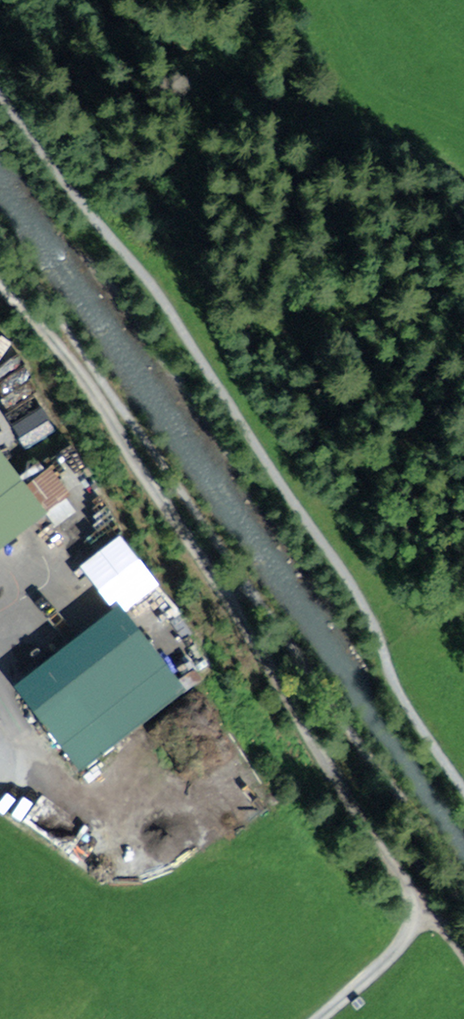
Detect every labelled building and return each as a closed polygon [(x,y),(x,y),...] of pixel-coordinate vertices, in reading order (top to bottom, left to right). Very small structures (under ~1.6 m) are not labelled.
[(16,431),(48,417),(20,352),(0,361),(0,394),(16,431)] [(129,634),(27,712),(76,777),(179,699),(129,634)]
